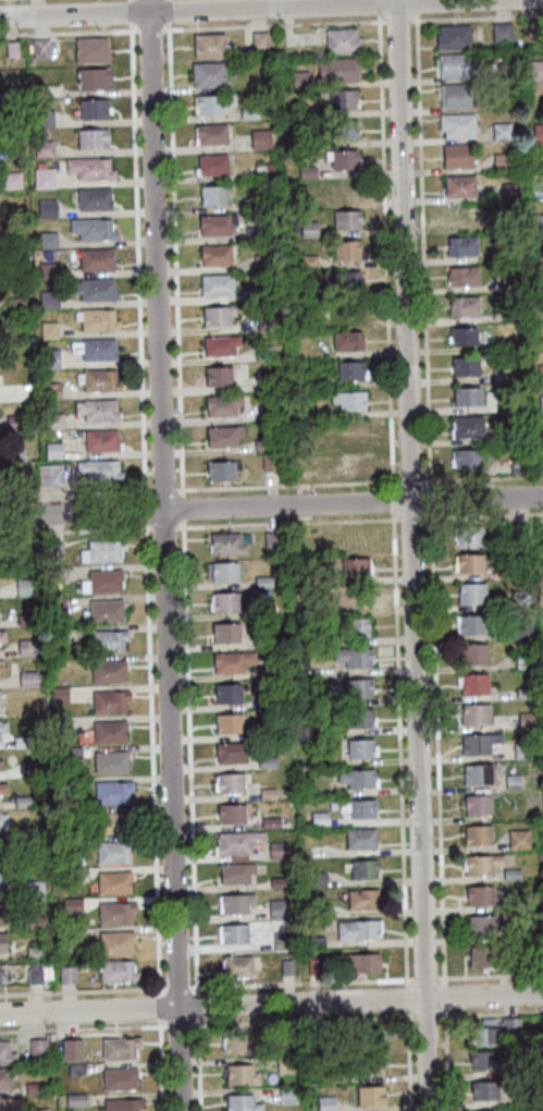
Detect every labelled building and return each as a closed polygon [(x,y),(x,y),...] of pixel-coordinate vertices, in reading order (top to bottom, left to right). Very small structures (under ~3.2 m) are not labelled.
[(494,41),(493,24),(510,23),(510,41),(494,41)] [(469,47),(437,48),(436,35),(440,35),(439,25),(468,24),(469,47)] [(360,51),(326,52),(325,28),(356,28),(356,37),(360,37),(360,51)] [(251,32),(267,30),(268,49),(252,49),(251,32)] [(194,34),(224,33),(224,45),(233,44),(234,54),(224,54),(224,57),(194,58),(194,34)] [(108,61),(76,62),(75,37),(106,36),(106,44),(108,44),(108,61)] [(33,59),(32,40),(49,39),(49,58),(33,59)] [(7,58),(7,42),(16,41),(17,57),(7,58)] [(439,77),(439,53),(467,52),(467,63),(476,62),(477,72),(467,72),(467,76),(439,77)] [(328,82),(326,76),(318,76),(318,63),(326,63),(326,59),(355,58),(356,81),(328,82)] [(529,60),(542,60),(542,78),(529,78),(529,60)] [(223,61),(224,85),(194,86),(194,81),(193,81),(192,62),(223,61)] [(78,89),(77,69),(110,68),(110,82),(107,82),(108,88),(78,89)] [(309,87),(292,87),(292,72),(308,72),(309,87)] [(441,108),(440,84),(469,83),(469,108),(441,108)] [(18,87),(20,98),(2,99),(2,88),(18,87)] [(330,108),(329,90),(355,89),(355,108),(330,108)] [(196,96),(234,95),(234,102),(222,103),(222,113),(197,114),(196,96)] [(106,118),(79,119),(78,100),(104,99),(106,107),(110,107),(110,113),(106,113),(106,118)] [(313,118),(296,118),(296,107),(313,107),(313,118)] [(257,108),(257,119),(240,119),(240,108),(257,108)] [(52,127),(35,127),(35,111),(51,111),(52,127)] [(473,137),(444,137),(444,129),(440,129),(440,114),(473,113),(473,137)] [(3,117),(21,117),(21,129),(4,130),(3,117)] [(355,138),(330,138),(330,120),(354,119),(355,138)] [(533,122),(542,121),(542,139),(534,139),(533,122)] [(493,141),(492,123),(509,122),(510,139),(493,141)] [(196,124),(225,123),(226,143),(197,144),(196,124)] [(77,149),(76,130),(106,129),(107,148),(77,149)] [(250,130),(268,129),(269,147),(250,148),(250,130)] [(52,141),(52,157),(35,157),(34,142),(52,141)] [(443,168),(442,145),(470,144),(471,167),(443,168)] [(2,147),(20,147),(21,157),(3,158),(2,147)] [(331,169),(331,160),(324,160),(324,151),(356,150),(356,159),(360,158),(360,168),(331,169)] [(226,173),(198,174),(198,155),(226,154),(226,173)] [(510,169),(493,170),(493,155),(510,154),(510,169)] [(76,180),(76,171),(65,172),(65,159),(108,157),(108,169),(114,169),(114,179),(76,180)] [(272,163),(272,179),(255,179),(255,163),(272,163)] [(314,176),(298,178),(298,167),(314,166),(314,176)] [(34,188),(33,169),(52,168),(53,187),(34,188)] [(3,172),(21,172),(21,188),(3,190),(3,172)] [(474,195),(445,196),(444,175),(473,175),(474,195)] [(332,199),(332,191),(322,192),(322,182),(356,181),(357,198),(332,199)] [(502,184),(517,183),(518,199),(502,199),(502,184)] [(200,205),(200,186),(225,186),(225,204),(200,205)] [(77,210),(76,188),(110,187),(110,208),(77,210)] [(297,207),(297,191),(314,191),(314,206),(297,207)] [(243,209),(242,198),(261,197),(261,208),(243,209)] [(55,217),(38,218),(37,200),(54,199),(55,217)] [(446,227),(445,206),(474,206),(476,225),(446,227)] [(334,230),(333,211),(358,210),(359,229),(334,230)] [(235,213),(235,224),(232,225),(233,231),(229,231),(229,234),(200,235),(199,215),(235,213)] [(534,215),(542,215),(542,230),(534,230),(534,215)] [(78,241),(78,232),(70,232),(69,219),(110,218),(110,229),(115,229),(115,239),(78,241)] [(300,236),(300,222),(317,221),(317,236),(300,236)] [(261,227),(261,239),(246,239),(245,227),(261,227)] [(55,247),(39,247),(38,232),(55,231),(55,247)] [(476,255),(447,256),(447,245),(448,245),(448,237),(474,236),(476,255)] [(358,259),(335,259),(334,242),(358,241),(358,259)] [(200,245),(230,244),(231,264),(201,265),(201,256),(200,256),(200,245)] [(113,269),(81,270),(79,249),(110,248),(111,261),(112,261),(113,269)] [(317,254),(318,268),(300,268),(300,255),(317,254)] [(255,270),(254,255),(271,255),(271,270),(255,270)] [(57,261),(57,278),(40,278),(40,263),(57,261)] [(448,286),(447,273),(448,273),(448,268),(477,267),(478,285),(448,286)] [(326,291),(326,272),(359,271),(360,290),(326,291)] [(233,273),(233,294),(200,295),(200,274),(233,273)] [(81,301),(79,292),(73,292),(73,282),(79,281),(79,279),(112,278),(113,300),(81,301)] [(40,308),(39,292),(57,291),(58,308),(40,308)] [(25,297),(26,308),(3,309),(2,298),(25,297)] [(449,317),(449,297),(478,297),(479,316),(449,317)] [(364,302),(334,302),(334,320),(364,320),(364,302)] [(202,306),(234,305),(234,315),(227,315),(227,325),(203,326),(202,306)] [(81,331),(81,319),(74,319),(74,312),(81,312),(81,309),(112,308),(113,320),(119,320),(119,330),(81,331)] [(503,309),(520,308),(520,319),(503,320),(503,309)] [(256,315),(274,315),(274,330),(257,331),(256,315)] [(40,339),(40,322),(55,321),(57,339),(40,339)] [(452,346),(451,328),(476,327),(476,345),(452,346)] [(333,351),(333,332),(361,331),(362,350),(333,351)] [(238,335),(238,345),(232,345),(232,355),(205,355),(203,335),(238,335)] [(116,359),(83,361),(82,352),(71,352),(70,342),(82,342),(82,340),(113,338),(114,350),(116,350),(116,359)] [(255,345),(274,345),(274,361),(256,361),(255,345)] [(59,367),(41,368),(40,350),(58,350),(59,367)] [(478,375),(454,376),(453,357),(478,357),(478,375)] [(337,379),(336,362),(362,362),(363,369),(367,369),(367,379),(337,379)] [(231,384),(206,386),(205,367),(230,366),(231,384)] [(83,391),(83,382),(76,382),(75,374),(82,374),(82,369),(114,368),(114,380),(120,380),(120,390),(83,391)] [(492,383),(492,370),(508,369),(508,382),(492,383)] [(332,388),(314,388),(314,378),(331,377),(332,388)] [(59,399),(42,399),(42,383),(58,383),(59,399)] [(480,404),(455,405),(454,388),(479,387),(480,404)] [(363,410),(338,411),(338,403),(331,403),(331,392),(362,391),(363,410)] [(206,396),(240,394),(242,405),(234,405),(235,414),(206,415),(206,396)] [(84,422),(84,413),(75,413),(74,402),(84,401),(84,400),(114,399),(114,411),(116,411),(116,420),(84,422)] [(44,429),(44,414),(62,413),(63,428),(44,429)] [(21,415),(22,430),(8,430),(8,415),(21,415)] [(453,438),(453,429),(454,429),(454,416),(482,415),(483,437),(453,438)] [(340,441),(338,422),(363,422),(365,440),(340,441)] [(207,426),(242,425),(243,437),(235,437),(236,444),(207,445),(207,426)] [(517,426),(517,440),(502,441),(501,426),(517,426)] [(116,429),(116,434),(118,434),(118,441),(121,441),(122,449),(85,451),(84,430),(116,429)] [(307,449),(307,438),(323,438),(323,448),(307,449)] [(254,440),(270,439),(271,450),(255,450),(254,440)] [(60,457),(46,459),(45,443),(60,442),(60,457)] [(23,449),(24,460),(7,460),(7,450),(23,449)] [(485,449),(485,457),(479,457),(479,466),(455,466),(455,465),(451,465),(451,459),(452,459),(452,450),(485,449)] [(277,453),(277,469),(262,471),(261,454),(277,453)] [(342,453),(342,472),(369,472),(369,453),(342,453)] [(510,459),(526,457),(526,472),(511,472),(510,459)] [(76,462),(85,461),(104,460),(104,461),(116,460),(118,472),(122,472),(123,480),(86,481),(85,472),(76,472),(76,462)] [(239,469),(233,469),(234,479),(208,480),(207,462),(239,461),(239,469)] [(37,465),(60,464),(61,486),(38,487),(37,465)] [(30,469),(11,469),(11,489),(30,489),(30,469)] [(457,547),(456,527),(482,526),(482,538),(493,537),(493,547),(483,547),(483,546),(457,547)] [(280,532),(280,547),(264,547),(264,532),(280,532)] [(246,553),(212,553),(211,533),(239,533),(239,542),(246,542),(246,553)] [(16,558),(15,540),(34,539),(35,557),(16,558)] [(87,540),(125,539),(125,549),(120,549),(121,560),(79,561),(79,550),(87,550),(87,540)] [(47,560),(47,542),(62,542),(62,559),(47,560)] [(482,572),(458,573),(457,554),(482,553),(482,572)] [(367,576),(342,576),(342,559),(366,558),(367,576)] [(237,562),(237,581),(212,582),(212,576),(208,576),(208,563),(237,562)] [(66,582),(48,583),(48,567),(66,566),(66,582)] [(122,591),(89,593),(89,591),(81,591),(79,581),(89,581),(89,571),(121,570),(122,591)] [(255,587),(255,576),(271,576),(271,587),(255,587)] [(32,578),(33,596),(17,597),(16,579),(32,578)] [(458,584),(485,584),(485,603),(459,605),(458,584)] [(340,608),(338,590),(368,589),(368,607),(340,608)] [(529,590),(529,607),(511,607),(511,590),(529,590)] [(238,611),(213,611),(212,593),(238,593),(238,611)] [(50,613),(49,597),(64,597),(64,612),(50,613)] [(89,600),(122,600),(123,621),(90,622),(89,600)] [(297,615),(296,600),(313,600),(313,615),(297,615)] [(273,606),(273,615),(258,616),(257,606),(273,606)] [(17,615),(34,614),(34,626),(17,626),(17,615)] [(485,633),(456,634),(456,616),(484,615),(485,633)] [(338,637),(337,618),(367,618),(368,636),(338,637)] [(530,620),(530,637),(514,638),(513,621),(530,620)] [(213,623),(238,623),(239,642),(214,643),(213,623)] [(69,642),(53,642),(52,627),(67,627),(69,642)] [(123,650),(90,651),(90,631),(127,630),(127,639),(122,639),(123,650)] [(297,646),(297,633),(314,633),(314,645),(297,646)] [(258,647),(258,636),(274,636),(274,647),(258,647)] [(17,639),(35,639),(35,655),(17,656),(17,639)] [(460,645),(486,644),(488,663),(460,664),(460,645)] [(370,666),(345,667),(345,660),(334,661),(333,649),(369,648),(370,666)] [(255,651),(255,663),(243,663),(243,672),(214,672),(214,663),(213,663),(213,652),(255,651)] [(516,654),(531,654),(531,668),(516,668),(516,654)] [(124,682),(91,682),(91,661),(125,660),(125,670),(124,670),(124,682)] [(314,674),(301,675),(301,664),(314,664),(314,674)] [(258,677),(258,667),(275,667),(275,676),(258,677)] [(37,671),(37,686),(20,686),(20,672),(37,671)] [(488,693),(461,694),(461,686),(456,686),(456,676),(460,676),(460,674),(488,673),(488,693)] [(346,697),(345,680),(371,680),(371,697),(346,697)] [(215,684),(240,683),(240,701),(215,703),(215,684)] [(52,703),(51,687),(66,687),(66,701),(52,703)] [(533,698),(516,698),(516,688),(532,688),(533,698)] [(92,691),(129,691),(129,699),(124,699),(124,711),(92,711),(92,691)] [(301,706),(301,696),(318,696),(318,706),(301,706)] [(258,697),(273,697),(273,707),(258,708),(258,697)] [(461,705),(488,704),(489,723),(461,724),(461,705)] [(346,728),(346,709),(371,709),(372,727),(346,728)] [(519,713),(532,712),(533,729),(519,729),(519,713)] [(242,732),(215,733),(215,715),(240,713),(242,732)] [(69,735),(53,735),(53,720),(69,719),(69,735)] [(92,743),(92,721),(125,720),(125,730),(124,730),(124,742),(92,743)] [(272,723),(272,737),(258,737),(258,723),(272,723)] [(303,735),(303,725),(318,724),(318,735),(303,735)] [(501,733),(501,743),(489,743),(489,754),(462,755),(461,735),(501,733)] [(13,736),(30,736),(30,746),(13,747),(13,736)] [(372,757),(347,758),(347,740),(372,738),(372,757)] [(217,743),(245,743),(246,761),(217,762),(217,743)] [(532,743),(532,758),(515,758),(514,743),(532,743)] [(62,747),(77,747),(77,758),(62,758),(62,747)] [(95,772),(94,752),(125,752),(126,772),(95,772)] [(258,768),(258,757),(275,757),(276,767),(258,768)] [(21,762),(37,761),(38,777),(21,778),(21,762)] [(464,765),(491,764),(492,783),(465,785),(464,765)] [(348,789),(348,782),(337,782),(337,771),(372,770),(373,788),(348,789)] [(242,772),(243,791),(218,792),(217,773),(242,772)] [(506,789),(506,776),(521,776),(521,788),(506,789)] [(54,794),(54,778),(69,778),(69,794),(54,794)] [(95,804),(94,782),(114,781),(114,782),(132,781),(132,790),(126,790),(126,802),(115,802),(115,803),(95,804)] [(8,795),(8,784),(0,784),(0,795),(8,795)] [(259,789),(274,789),(274,798),(260,798),(259,789)] [(490,795),(491,814),(465,814),(464,796),(490,795)] [(14,796),(32,796),(32,806),(14,807),(14,796)] [(374,817),(349,818),(348,801),(373,799),(374,817)] [(244,804),(244,823),(219,823),(218,805),(244,804)] [(70,808),(70,819),(57,820),(57,808),(70,808)] [(96,833),(95,811),(128,811),(129,820),(127,820),(128,832),(96,833)] [(326,811),(326,826),(311,826),(311,811),(326,811)] [(8,833),(8,813),(0,813),(0,833),(8,833)] [(261,818),(279,817),(279,828),(261,828),(261,818)] [(491,844),(465,844),(465,832),(466,832),(466,826),(490,825),(491,844)] [(30,827),(32,838),(15,838),(15,827),(30,827)] [(346,848),(346,829),(374,828),(374,848),(346,848)] [(508,831),(528,830),(529,847),(509,848),(508,831)] [(263,831),(263,844),(250,844),(250,853),(246,854),(230,854),(217,854),(217,845),(218,845),(218,832),(263,831)] [(71,854),(57,855),(55,839),(71,838),(71,854)] [(97,864),(96,842),(133,841),(134,851),(129,851),(129,863),(116,863),(116,864),(97,864)] [(268,843),(286,842),(286,857),(269,857),(268,843)] [(504,854),(504,865),(491,865),(492,874),(467,875),(467,855),(504,854)] [(18,868),(17,857),(34,857),(34,867),(18,868)] [(378,877),(350,878),(350,860),(377,859),(378,877)] [(254,863),(255,874),(248,874),(248,882),(220,883),(220,863),(254,863)] [(79,879),(63,880),(63,868),(79,868),(79,879)] [(519,869),(519,879),(504,879),(504,869),(519,869)] [(4,893),(0,893),(0,871),(3,871),(3,872),(12,872),(12,884),(4,884),(4,893)] [(97,894),(97,872),(129,871),(129,881),(128,881),(129,893),(97,894)] [(325,887),(309,887),(308,872),(325,871),(325,887)] [(270,878),(286,878),(286,888),(270,888),(270,878)] [(41,880),(42,896),(25,898),(24,881),(41,880)] [(466,887),(492,886),(492,905),(468,905),(468,900),(467,900),(466,887)] [(348,908),(348,891),(377,890),(377,908),(348,908)] [(252,893),(254,903),(247,903),(247,913),(222,913),(221,894),(252,893)] [(81,898),(81,913),(62,914),(62,898),(81,898)] [(286,900),(287,918),(270,918),(269,900),(286,900)] [(131,923),(98,924),(97,903),(135,902),(135,912),(131,912),(131,923)] [(2,924),(0,924),(0,903),(9,903),(9,915),(2,915),(2,924)] [(330,916),(317,917),(316,904),(329,903),(330,916)] [(494,915),(495,935),(468,936),(467,916),(494,915)] [(27,928),(27,916),(41,916),(42,927),(27,928)] [(378,938),(337,939),(337,921),(378,921),(378,938)] [(221,925),(246,924),(247,942),(222,943),(221,925)] [(74,939),(58,940),(58,929),(74,928),(74,939)] [(132,953),(99,954),(99,932),(133,931),(133,940),(132,940),(132,953)] [(273,932),(289,932),(289,949),(273,949),(273,932)] [(0,935),(0,955),(8,955),(8,935),(0,935)] [(307,948),(307,937),(323,937),(323,947),(307,948)] [(496,945),(496,965),(471,966),(470,947),(496,945)] [(39,947),(39,956),(27,956),(27,947),(39,947)] [(355,972),(354,954),(379,953),(379,972),(355,972)] [(223,956),(251,956),(251,975),(223,976),(223,956)] [(308,974),(308,960),(318,959),(318,974),(308,974)] [(137,980),(100,981),(100,961),(131,960),(132,972),(137,972),(137,980)] [(281,975),(281,960),(292,960),(292,975),(281,975)] [(59,982),(59,967),(74,966),(75,982),(59,982)] [(28,985),(27,969),(41,968),(41,984),(28,985)] [(470,1046),(469,1027),(481,1027),(481,1018),(494,1017),(494,1027),(495,1027),(496,1045),(470,1046)] [(519,1035),(502,1036),(502,1018),(519,1017),(519,1035)] [(291,1028),(291,1043),(280,1045),(280,1028),(291,1028)] [(310,1028),(322,1028),(322,1045),(310,1045),(310,1028)] [(381,1046),(354,1047),(353,1028),(380,1028),(381,1046)] [(250,1035),(250,1052),(225,1053),(224,1035),(250,1035)] [(139,1037),(139,1047),(134,1047),(134,1059),(102,1060),(101,1038),(139,1037)] [(28,1039),(45,1038),(45,1057),(29,1058),(28,1039)] [(62,1060),(62,1039),(83,1039),(83,1060),(62,1060)] [(14,1063),(0,1063),(0,1040),(7,1040),(8,1053),(14,1053),(14,1063)] [(495,1050),(495,1069),(470,1070),(470,1051),(495,1050)] [(276,1058),(294,1057),(294,1072),(276,1072),(276,1058)] [(381,1075),(355,1075),(355,1058),(381,1057),(381,1075)] [(69,1075),(67,1064),(85,1063),(85,1074),(69,1075)] [(251,1064),(251,1072),(258,1072),(258,1083),(226,1084),(226,1065),(251,1064)] [(9,1089),(0,1090),(0,1068),(8,1067),(9,1089)] [(135,1067),(136,1089),(103,1089),(103,1069),(135,1067)] [(471,1082),(496,1082),(497,1098),(471,1099),(471,1082)] [(41,1092),(25,1094),(25,1083),(41,1083),(41,1092)] [(357,1104),(357,1087),(382,1086),(383,1104),(357,1104)] [(279,1104),(279,1087),(295,1087),(295,1103),(279,1104)] [(521,1091),(541,1091),(541,1103),(521,1103),(521,1091)] [(84,1106),(65,1107),(65,1094),(84,1094),(84,1106)] [(261,1103),(261,1110),(226,1110),(226,1095),(251,1095),(252,1103),(261,1103)] [(333,1096),(333,1110),(318,1110),(317,1096),(333,1096)] [(10,1109),(10,1110),(0,1110),(0,1098),(9,1098),(9,1099),(15,1099),(16,1109),(10,1109)] [(135,1108),(135,1110),(97,1110),(97,1108),(103,1108),(103,1099),(140,1098),(140,1108),(135,1108)]
